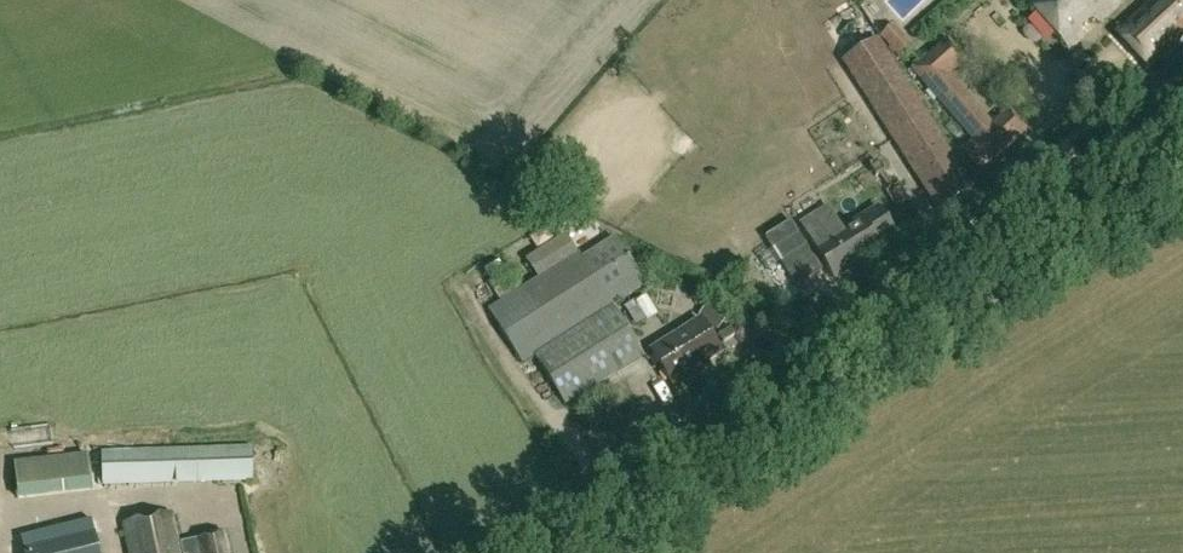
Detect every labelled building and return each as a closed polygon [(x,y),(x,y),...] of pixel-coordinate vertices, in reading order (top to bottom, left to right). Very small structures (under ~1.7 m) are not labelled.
[(878,11),(893,0),(870,0),(878,11)] [(957,14),(949,0),(914,0),(897,11),(915,41),(957,14)] [(1069,48),(1120,0),(1023,0),(1069,48)] [(1182,39),(1182,0),(1151,0),(1115,33),(1149,70),(1182,39)] [(951,76),(967,61),(945,37),(911,70),(972,140),(992,123),(951,76)] [(844,62),(939,211),(973,189),(878,40),(844,62)] [(1008,110),(992,123),(972,140),(992,163),(1028,132),(1008,110)] [(1047,156),(1067,178),(1089,159),(1069,136),(1047,156)] [(815,248),(834,280),(860,264),(861,266),(882,253),(879,248),(896,237),(879,208),(843,230),(844,231),(815,248)] [(766,240),(795,290),(820,275),(790,225),(766,240)] [(585,261),(580,253),(578,255),(569,241),(566,237),(527,262),(525,258),(489,281),(502,301),(489,309),(523,363),(535,356),(565,405),(644,357),(613,306),(647,286),(619,241),(585,261)] [(657,330),(670,322),(657,300),(644,308),(657,330)] [(650,349),(670,382),(675,380),(679,383),(694,374),(693,369),(720,352),(700,319),(650,349)] [(254,449),(103,454),(104,485),(255,480),(254,449)] [(94,492),(92,470),(89,453),(15,463),(19,500),(94,492)] [(173,515),(126,525),(132,552),(181,552),(173,515)] [(226,534),(200,539),(203,552),(230,552),(226,534)] [(97,535),(46,548),(48,552),(101,552),(97,535)]
